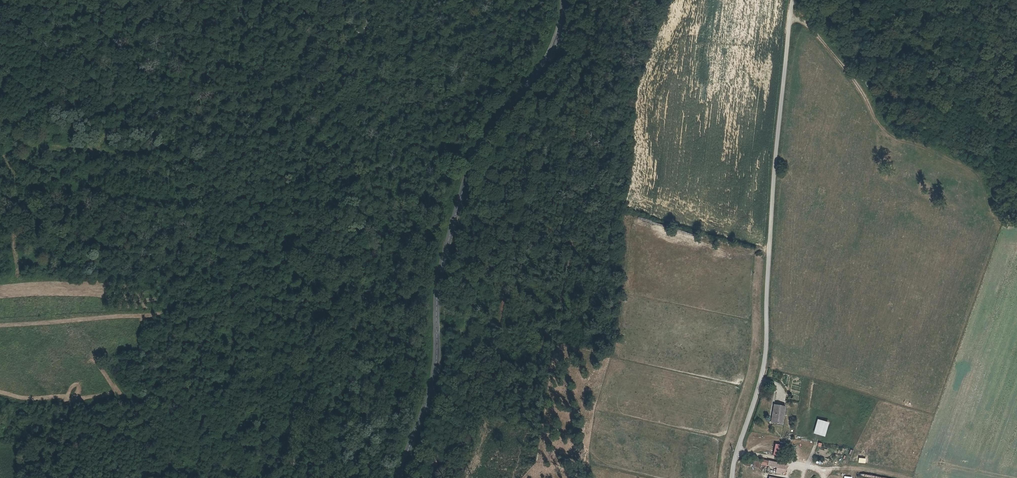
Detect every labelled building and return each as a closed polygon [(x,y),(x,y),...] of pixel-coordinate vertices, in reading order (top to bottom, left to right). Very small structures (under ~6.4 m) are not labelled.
[(782,395),(780,403),(790,405),(794,387),(781,385),(779,394),(782,395)] [(773,404),(770,422),(783,425),(786,406),(773,404)] [(825,436),(829,421),(817,418),(813,433),(825,436)] [(775,443),(773,453),(781,455),(783,445),(775,443)] [(778,471),(780,462),(764,458),(763,464),(770,465),(770,469),(778,471)]
